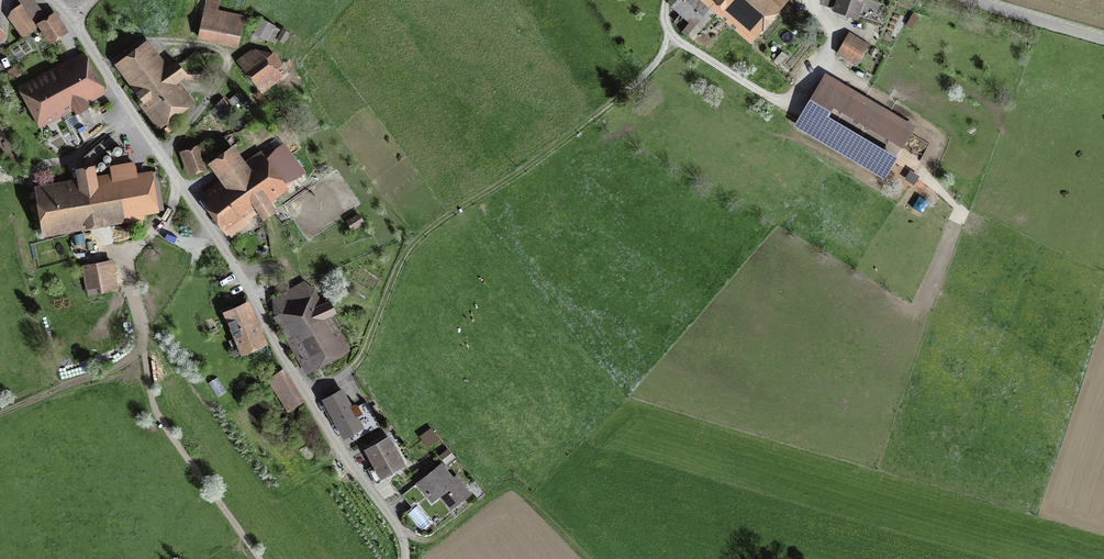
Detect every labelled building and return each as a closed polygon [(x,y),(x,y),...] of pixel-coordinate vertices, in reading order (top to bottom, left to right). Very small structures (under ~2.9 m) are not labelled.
[(187,30),(193,31),(201,0),(194,0),(187,30)] [(220,0),(204,0),(196,39),(238,47),(245,14),(219,9),(221,0),(220,0)] [(705,0),(678,0),(676,3),(695,20),(709,4),(705,0)] [(751,33),(781,0),(713,0),(751,33)] [(823,2),(879,22),(886,5),(872,0),(823,0),(823,2)] [(6,15),(23,33),(35,21),(18,3),(6,15)] [(53,13),(41,20),(52,39),(64,31),(53,13)] [(276,24),(258,15),(249,31),(267,41),(276,24)] [(10,35),(0,25),(0,44),(10,35)] [(290,30),(282,27),(276,40),(284,43),(290,30)] [(868,42),(852,32),(838,54),(855,64),(868,42)] [(146,44),(122,62),(163,118),(188,99),(174,79),(184,72),(174,59),(163,67),(146,44)] [(257,46),(237,61),(261,93),(281,77),(276,70),(284,65),(273,51),(265,57),(257,46)] [(34,105),(95,71),(84,52),(23,86),(34,105)] [(95,71),(34,105),(46,127),(107,93),(95,71)] [(925,126),(834,73),(798,126),(894,178),(925,126)] [(230,106),(224,99),(219,104),(225,111),(230,106)] [(90,106),(78,113),(83,125),(78,128),(86,142),(108,126),(101,108),(90,106)] [(228,186),(208,200),(227,228),(254,209),(262,221),(276,211),(267,200),(307,172),(284,140),(254,162),(239,142),(211,162),(228,186)] [(198,145),(182,151),(190,174),(207,168),(198,145)] [(78,180),(35,187),(44,239),(147,221),(146,214),(166,210),(159,170),(143,172),(141,161),(113,166),(114,173),(97,176),(95,166),(76,169),(78,180)] [(357,214),(348,220),(354,228),(363,222),(357,214)] [(114,261),(80,267),(85,291),(119,285),(114,261)] [(297,304),(325,357),(344,347),(327,315),(336,311),(330,300),(318,306),(312,296),(297,304)] [(325,357),(297,304),(294,300),(281,307),(300,340),(296,342),(309,366),(325,357)] [(246,301),(220,312),(237,355),(263,345),(246,301)] [(285,367),(267,378),(287,412),(305,402),(285,367)] [(343,390),(323,401),(343,436),(358,427),(363,434),(380,425),(367,400),(352,408),(343,390)] [(291,426),(278,431),(282,441),(296,435),(291,426)] [(428,446),(440,438),(432,426),(421,435),(428,446)] [(396,434),(371,447),(388,478),(413,465),(396,434)] [(456,456),(450,448),(442,454),(448,462),(456,456)] [(443,459),(401,494),(411,506),(424,496),(431,504),(448,491),(459,505),(472,494),(443,459)]
